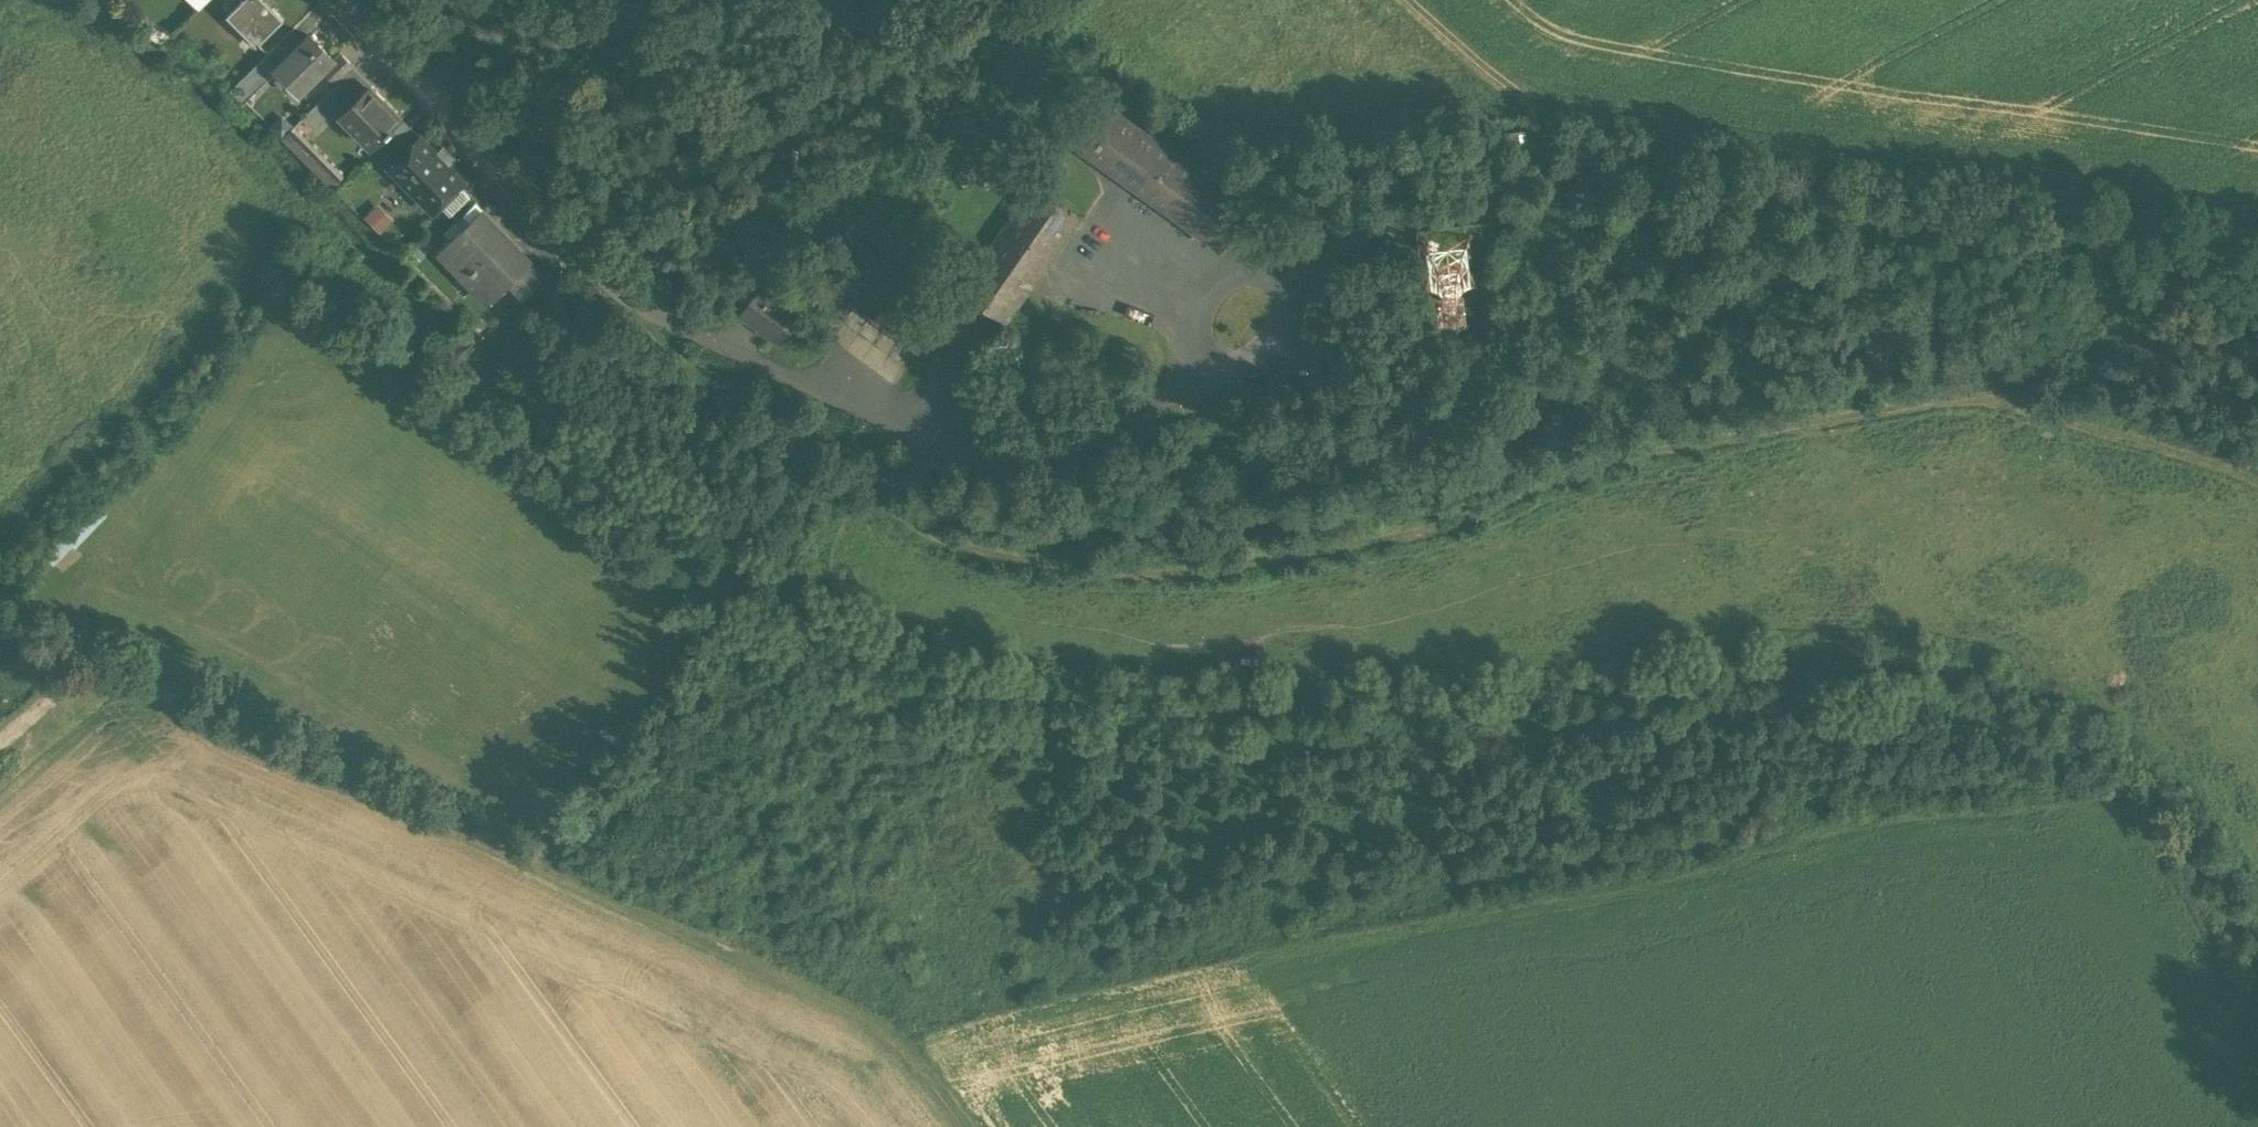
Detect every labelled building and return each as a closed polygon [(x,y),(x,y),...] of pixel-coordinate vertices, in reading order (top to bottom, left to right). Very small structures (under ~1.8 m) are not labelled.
[(227,12),(257,40),(282,12),(269,0),(238,0),(227,12)] [(290,55),(277,68),(299,90),(320,70),(321,71),(322,70),(334,58),(311,35),(290,55)] [(267,79),(277,68),(290,55),(278,42),(229,91),(242,101),(267,79)] [(340,51),(334,58),(322,70),(336,84),(355,66),(340,51)] [(342,115),(371,86),(373,84),(355,66),(336,84),(320,100),(332,111),(330,113),(337,119),(342,115)] [(371,86),(342,115),(343,116),(347,113),(363,130),(360,133),(373,147),(402,118),(402,117),(401,118),(371,87),(372,87),(371,86)] [(1098,98),(1064,143),(1217,255),(1250,209),(1098,98)] [(330,113),(332,111),(320,100),(296,124),(308,136),(330,113)] [(308,136),(296,124),(283,137),(333,186),(346,174),(308,136)] [(1524,129),(1509,131),(1510,143),(1526,141),(1524,129)] [(420,137),(391,166),(432,208),(437,203),(458,183),(461,179),(420,137)] [(953,178),(966,188),(984,165),(970,155),(953,178)] [(458,183),(437,203),(448,215),(470,194),(458,183)] [(1004,322),(1078,220),(1030,186),(956,288),(1004,322)] [(377,201),(363,215),(379,232),(394,218),(377,201)] [(529,260),(481,209),(437,250),(486,301),(506,282),(527,263),(529,260)] [(1467,223),(1412,224),(1412,245),(1382,246),(1383,281),(1468,279),(1467,223)] [(864,257),(836,296),(914,353),(942,315),(864,257)] [(542,280),(527,263),(506,282),(522,300),(542,280)] [(761,274),(733,313),(780,345),(804,306),(761,274)] [(45,553),(59,567),(78,548),(64,534),(45,553)] [(82,635),(69,637),(72,656),(85,654),(82,635)]
